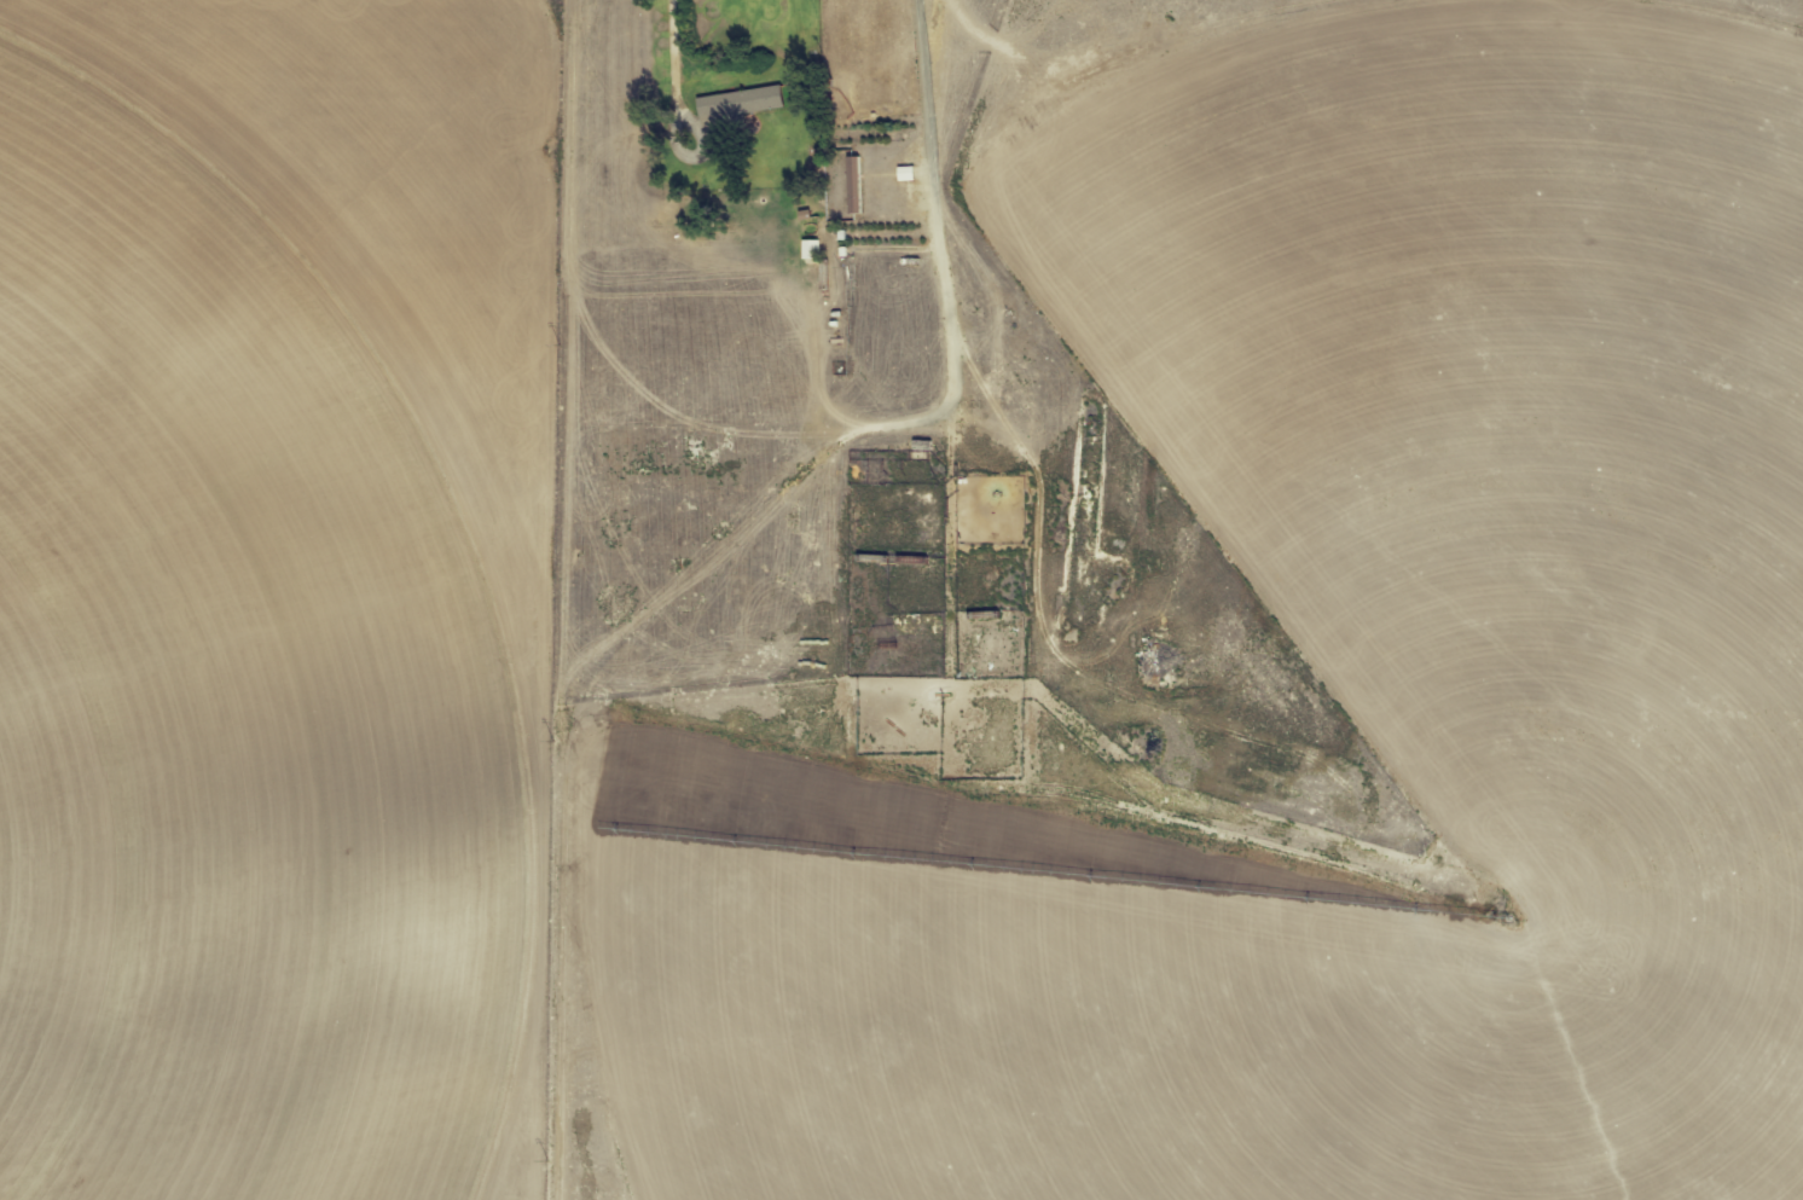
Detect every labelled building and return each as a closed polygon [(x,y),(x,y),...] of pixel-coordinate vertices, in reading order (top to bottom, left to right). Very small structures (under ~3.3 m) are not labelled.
[(697,97),(700,118),(784,108),(782,87),(697,97)] [(847,157),(847,215),(860,215),(860,157),(847,157)] [(900,181),(913,180),(913,168),(899,169),(900,181)] [(819,240),(803,240),(803,259),(819,259),(819,240)]
